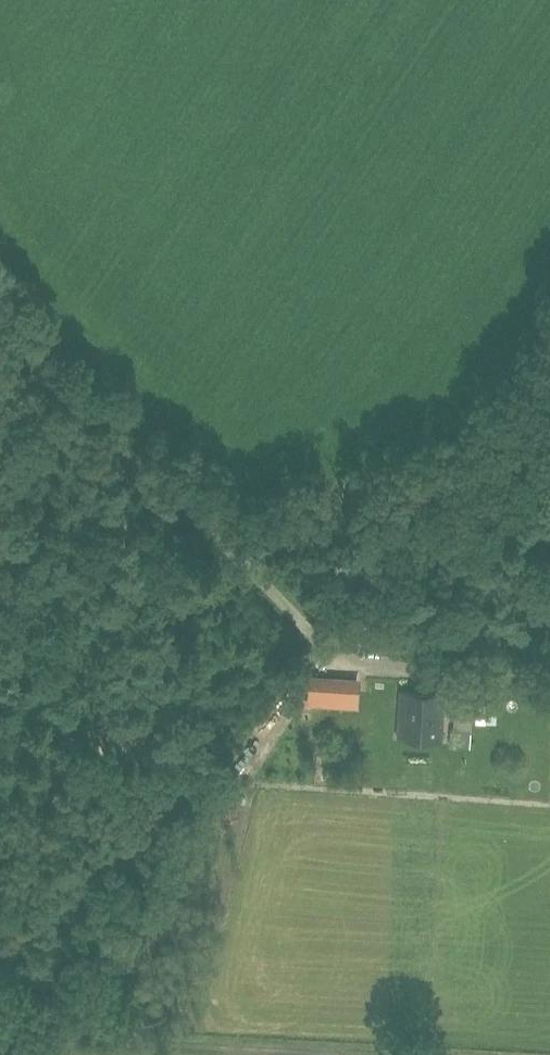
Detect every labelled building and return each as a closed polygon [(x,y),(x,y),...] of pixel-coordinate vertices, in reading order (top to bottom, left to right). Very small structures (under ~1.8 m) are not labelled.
[(360,688),(346,687),(345,707),(359,708),(360,688)] [(444,742),(446,692),(400,690),(397,739),(444,742)] [(456,697),(454,732),(471,733),(474,698),(456,697)]
